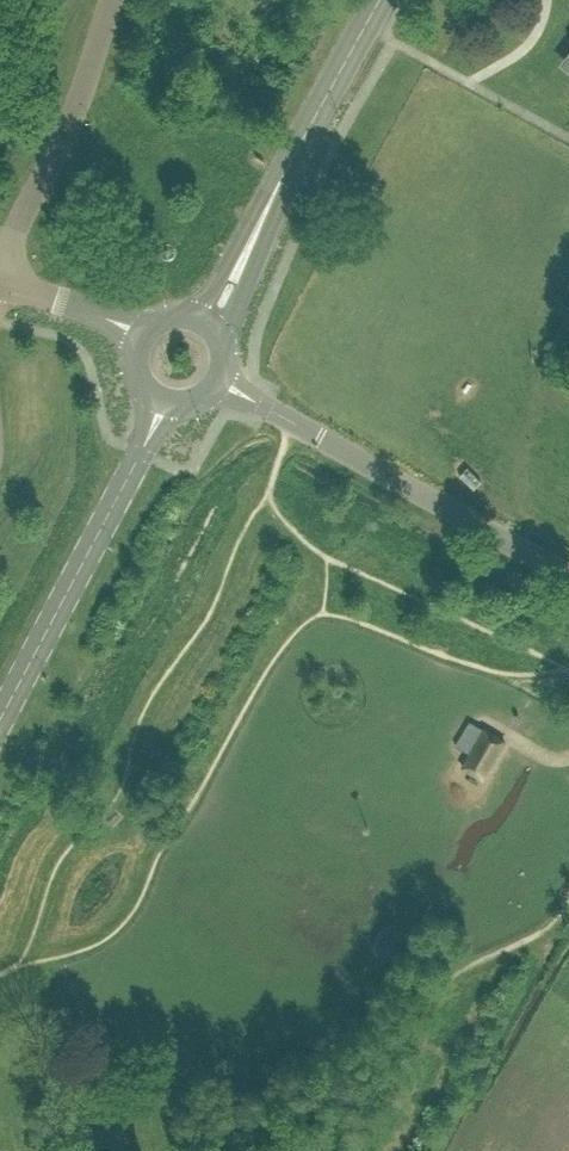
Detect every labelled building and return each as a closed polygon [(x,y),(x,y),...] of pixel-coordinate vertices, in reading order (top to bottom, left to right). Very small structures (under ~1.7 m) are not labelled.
[(483,780),(504,743),(505,742),(484,730),(462,767),(483,780)]
